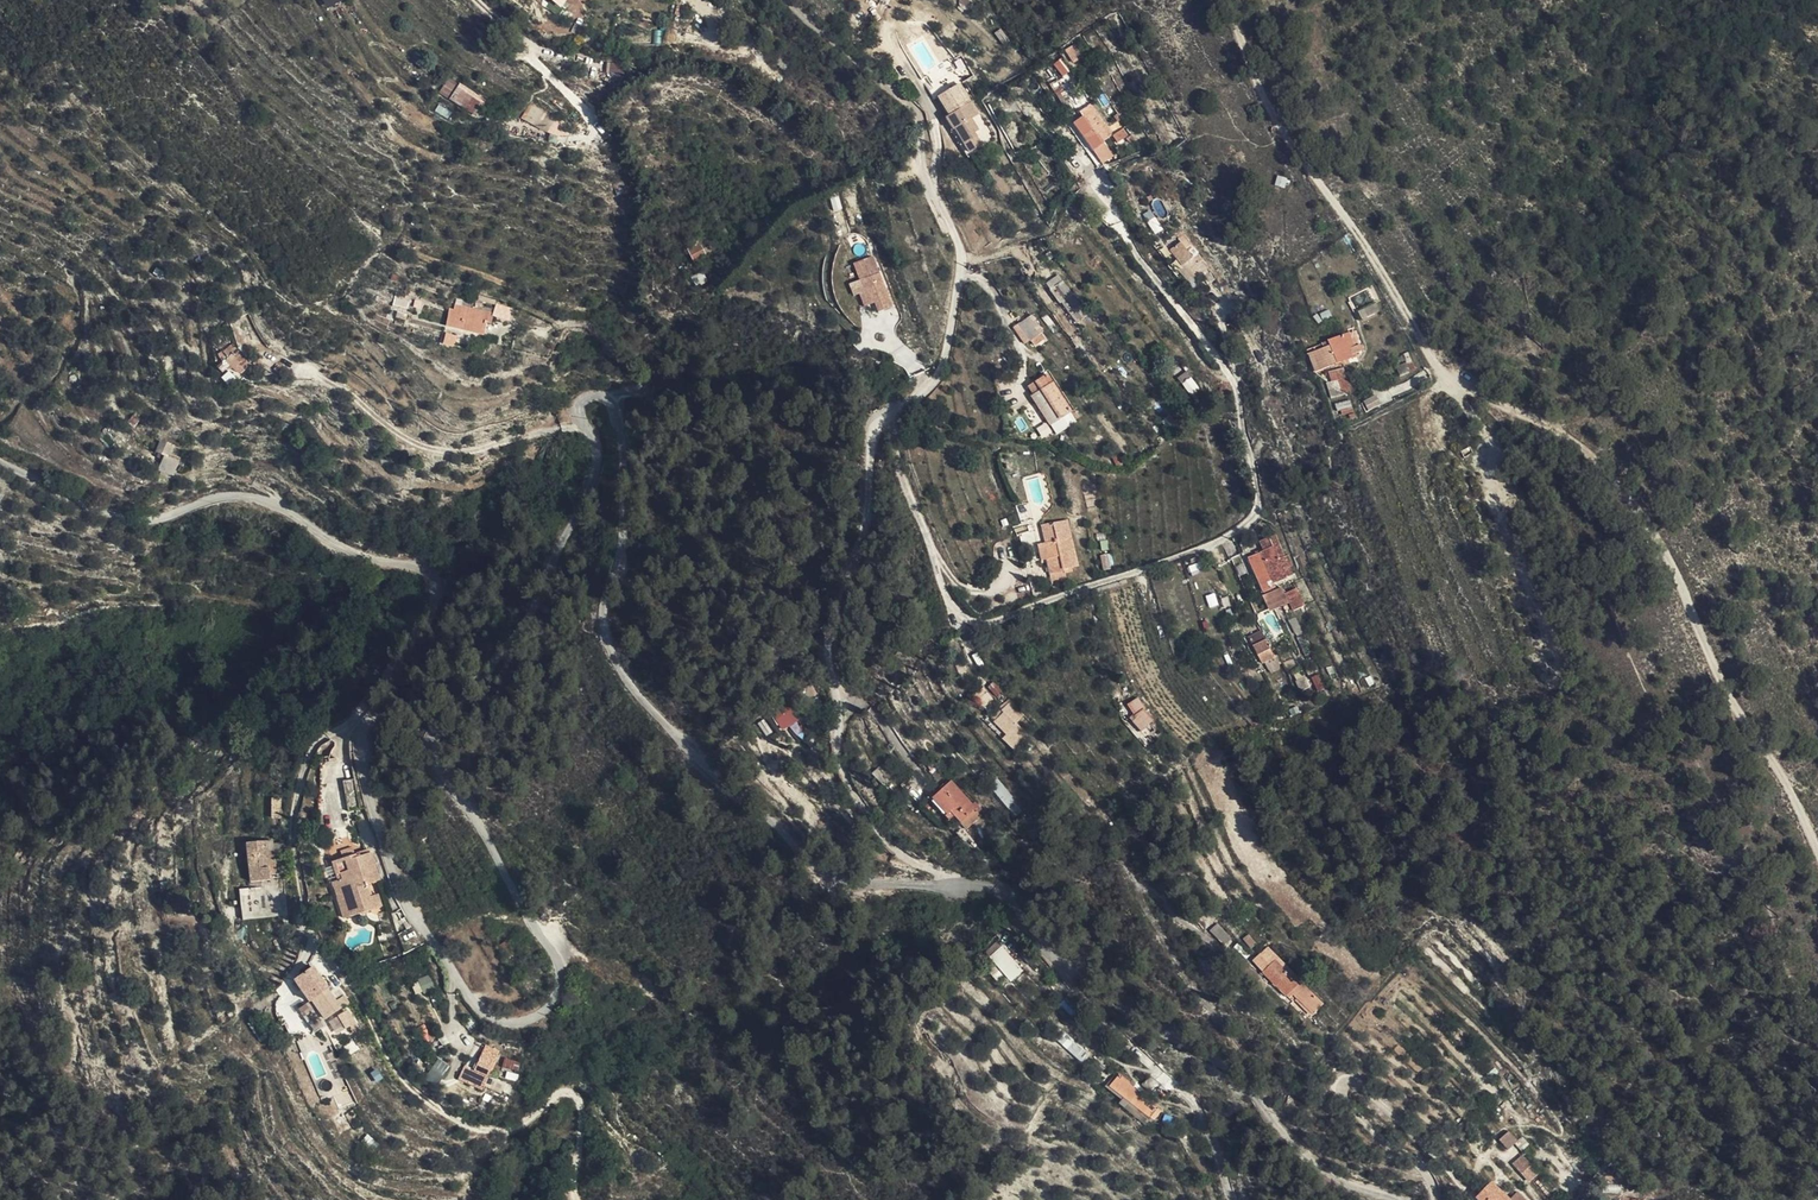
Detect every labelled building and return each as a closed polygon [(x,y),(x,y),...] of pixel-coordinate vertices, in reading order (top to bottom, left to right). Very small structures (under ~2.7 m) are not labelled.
[(1001,28),(995,33),(1002,44),(1009,39),(1001,28)] [(1061,60),(1054,63),(1061,75),(1068,71),(1061,60)] [(475,97),(483,83),(474,76),(472,79),(458,70),(451,84),(463,92),(464,90),(475,97)] [(1054,73),(1044,78),(1060,105),(1069,101),(1054,73)] [(489,87),(483,83),(475,97),(489,105),(494,94),(487,90),(489,87)] [(532,104),(545,110),(551,96),(538,90),(532,104)] [(551,96),(545,110),(550,113),(557,98),(551,96)] [(557,98),(550,113),(562,118),(568,103),(557,98)] [(1083,148),(1095,140),(1093,137),(1104,130),(1085,100),(1074,107),(1076,111),(1064,118),(1083,148)] [(962,139),(959,142),(964,152),(978,143),(971,130),(976,128),(969,117),(976,112),(970,102),(948,117),(954,128),(955,127),(962,139)] [(952,129),(959,142),(962,139),(955,127),(954,128),(952,129)] [(1120,127),(1109,134),(1114,141),(1124,134),(1120,127)] [(1092,163),(1105,156),(1095,140),(1083,148),(1092,163)] [(1287,188),(1289,178),(1277,175),(1274,185),(1287,188)] [(295,189),(287,200),(299,208),(306,197),(295,189)] [(1175,234),(1168,242),(1197,271),(1208,258),(1196,246),(1191,251),(1175,234)] [(691,235),(674,251),(684,261),(701,246),(691,235)] [(870,259),(856,265),(863,281),(857,283),(864,303),(870,300),(876,316),(891,310),(870,259)] [(692,267),(684,275),(693,283),(702,275),(692,267)] [(1046,289),(1055,300),(1066,291),(1057,279),(1046,289)] [(1369,282),(1360,288),(1365,295),(1373,289),(1369,282)] [(1066,291),(1055,300),(1064,312),(1067,309),(1075,302),(1066,291)] [(1324,295),(1316,300),(1320,307),(1329,301),(1324,295)] [(440,304),(420,297),(415,310),(435,318),(440,304)] [(1075,302),(1067,309),(1074,318),(1082,311),(1075,302)] [(515,324),(477,312),(469,338),(500,347),(502,338),(507,340),(508,338),(510,338),(515,324)] [(1008,322),(1021,341),(1031,333),(1034,330),(1021,312),(1008,322)] [(1347,315),(1344,317),(1310,336),(1324,361),(1360,340),(1361,342),(1364,339),(1362,336),(1368,332),(1362,323),(1355,328),(1347,315)] [(536,329),(520,323),(517,334),(532,339),(536,329)] [(221,343),(224,350),(227,355),(235,351),(234,348),(241,343),(237,336),(234,337),(231,331),(221,337),(224,342),(221,343)] [(453,346),(455,335),(446,333),(443,344),(453,346)] [(1031,333),(1021,341),(1026,347),(1035,339),(1031,333)] [(483,351),(473,347),(472,350),(466,348),(463,358),(475,362),(477,356),(481,358),(483,351)] [(1350,392),(1346,367),(1328,371),(1330,383),(1337,382),(1339,394),(1350,392)] [(1168,382),(1176,375),(1178,373),(1174,368),(1164,376),(1168,382)] [(1038,370),(1018,382),(1022,391),(1019,392),(1035,422),(1058,409),(1038,370)] [(1185,387),(1176,375),(1168,382),(1177,394),(1185,387)] [(1383,379),(1371,386),(1376,394),(1388,387),(1383,379)] [(1182,404),(1175,409),(1180,416),(1187,411),(1182,404)] [(433,426),(423,422),(418,435),(429,437),(433,426)] [(161,434),(156,442),(163,447),(169,440),(161,434)] [(164,447),(156,458),(166,466),(175,455),(164,447)] [(1073,562),(1080,559),(1061,514),(1048,519),(1055,536),(1044,539),(1035,543),(1040,557),(1046,555),(1055,579),(1069,574),(1067,568),(1075,565),(1073,562)] [(1037,524),(1044,539),(1055,536),(1048,519),(1037,524)] [(1280,519),(1265,526),(1268,533),(1252,540),(1265,574),(1293,562),(1292,560),(1298,557),(1295,550),(1298,548),(1292,535),(1287,537),(1280,519)] [(1105,543),(1097,546),(1102,560),(1109,557),(1105,543)] [(1302,571),(1290,576),(1297,594),(1309,590),(1302,571)] [(1286,572),(1282,574),(1289,589),(1292,587),(1286,572)] [(1289,589),(1282,574),(1268,580),(1274,594),(1289,589)] [(1295,603),(1301,617),(1304,616),(1298,602),(1295,603)] [(1298,619),(1301,617),(1295,603),(1292,606),(1298,619)] [(1067,609),(1054,615),(1059,626),(1072,620),(1067,609)] [(1303,621),(1308,633),(1311,631),(1306,619),(1303,621)] [(1259,623),(1246,628),(1255,653),(1269,649),(1259,623)] [(1302,676),(1292,680),(1296,690),(1306,686),(1302,676)] [(1127,691),(1119,700),(1129,710),(1125,715),(1135,725),(1146,714),(1136,703),(1137,702),(1127,691)] [(992,693),(983,701),(991,712),(1001,703),(992,693)] [(770,712),(781,731),(802,717),(790,699),(770,712)] [(1019,706),(1010,714),(1022,727),(1024,728),(1032,721),(1019,706)] [(761,711),(755,717),(764,728),(771,722),(761,711)] [(1022,727),(1010,714),(998,726),(1010,739),(1022,727)] [(1022,727),(1010,739),(1022,752),(1035,740),(1024,728),(1022,727)] [(343,801),(359,795),(348,766),(333,771),(343,801)] [(878,767),(872,773),(881,785),(888,780),(878,767)] [(932,774),(910,790),(922,808),(929,804),(941,826),(957,816),(950,804),(951,802),(932,774)] [(1007,806),(1015,799),(997,779),(990,786),(1007,806)] [(270,843),(269,836),(251,837),(254,877),(272,876),(270,843)] [(293,846),(292,837),(277,838),(278,842),(278,847),(293,846)] [(342,846),(344,852),(356,848),(354,841),(342,846)] [(278,847),(278,842),(270,843),(272,876),(281,875),(278,847)] [(356,848),(344,852),(335,856),(334,853),(327,856),(341,890),(349,886),(357,908),(389,894),(385,882),(379,884),(379,889),(366,891),(363,868),(376,867),(377,876),(384,873),(372,842),(356,848)] [(375,877),(377,876),(376,867),(363,868),(366,891),(379,889),(379,884),(378,885),(375,877)] [(283,912),(281,881),(243,883),(244,914),(283,912)] [(177,883),(167,884),(168,903),(178,903),(177,883)] [(349,886),(341,890),(349,911),(357,908),(349,886)] [(1208,919),(1201,926),(1215,941),(1222,934),(1208,919)] [(1005,939),(1012,947),(1024,936),(1017,928),(1005,939)] [(1012,982),(1024,969),(996,940),(983,953),(1012,982)] [(1255,969),(1271,954),(1260,941),(1243,957),(1255,969)] [(1297,983),(1271,954),(1255,969),(1276,991),(1283,998),(1285,995),(1297,983)] [(430,973),(425,955),(418,957),(420,964),(415,966),(419,977),(430,973)] [(324,961),(307,972),(318,991),(337,979),(324,961)] [(1313,1001),(1297,983),(1285,995),(1301,1011),(1313,1001)] [(354,1003),(344,1009),(352,1022),(357,1020),(359,1027),(366,1022),(354,1003)] [(1090,1053),(1100,1044),(1082,1023),(1072,1032),(1090,1053)] [(502,1069),(483,1055),(476,1064),(484,1071),(475,1083),(487,1092),(502,1069)] [(450,1073),(456,1065),(450,1056),(442,1063),(450,1073)] [(1124,1081),(1154,1119),(1157,1122),(1169,1112),(1135,1071),(1124,1081)] [(1147,1126),(1154,1119),(1124,1081),(1122,1078),(1116,1084),(1126,1097),(1123,1100),(1147,1126)] [(1181,1095),(1169,1078),(1159,1085),(1166,1096),(1169,1094),(1174,1100),(1181,1095)] [(362,1098),(357,1082),(349,1084),(355,1100),(362,1098)] [(1502,1123),(1492,1132),(1500,1142),(1508,1135),(1512,1139),(1516,1144),(1524,1136),(1515,1126),(1509,1131),(1502,1123)] [(1508,1135),(1500,1142),(1505,1146),(1512,1139),(1508,1135)] [(1512,1154),(1527,1171),(1531,1167),(1516,1151),(1512,1154)] [(1522,1176),(1527,1171),(1512,1154),(1507,1159),(1522,1176)] [(1511,1192),(1505,1198),(1486,1181),(1469,1199),(1470,1199),(1520,1199),(1511,1192)]
